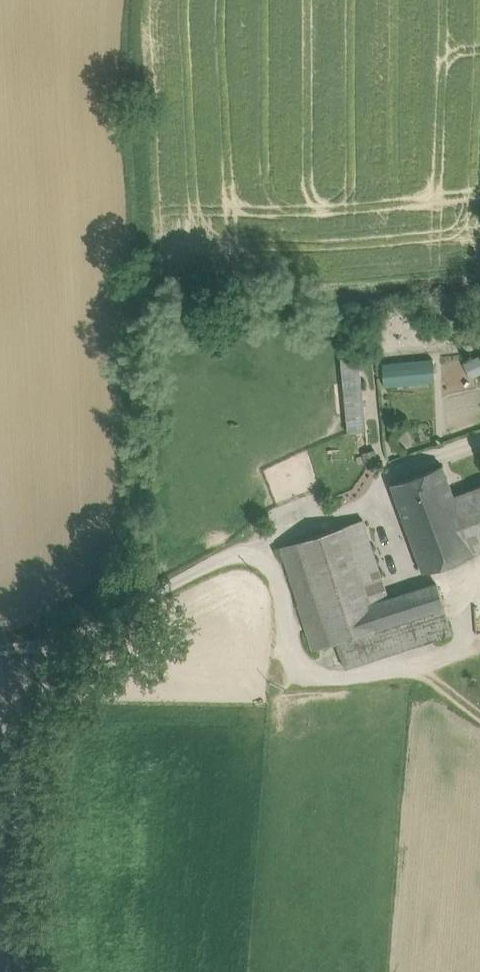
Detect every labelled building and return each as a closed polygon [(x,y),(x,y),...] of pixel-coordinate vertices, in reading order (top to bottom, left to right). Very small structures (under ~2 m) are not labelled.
[(474,375),(479,372),(479,355),(467,361),(474,375)] [(361,359),(344,360),(349,418),(365,417),(361,359)] [(439,363),(389,367),(390,389),(441,385),(439,363)] [(445,469),(393,486),(410,537),(432,530),(427,516),(457,506),(455,500),(445,469)] [(455,500),(457,506),(475,558),(479,556),(479,492),(455,500)] [(457,506),(427,516),(432,530),(410,537),(422,575),(475,558),(457,506)] [(386,601),(362,522),(341,528),(366,608),(386,601)] [(341,528),(295,542),(314,603),(327,645),(333,643),(373,631),(366,608),(341,528)] [(314,603),(295,542),(279,547),(298,608),(314,603)] [(386,601),(366,608),(373,631),(442,610),(435,587),(386,601)] [(314,603),(298,608),(311,650),(327,645),(314,603)] [(373,631),(333,643),(341,670),(450,637),(442,610),(373,631)]
